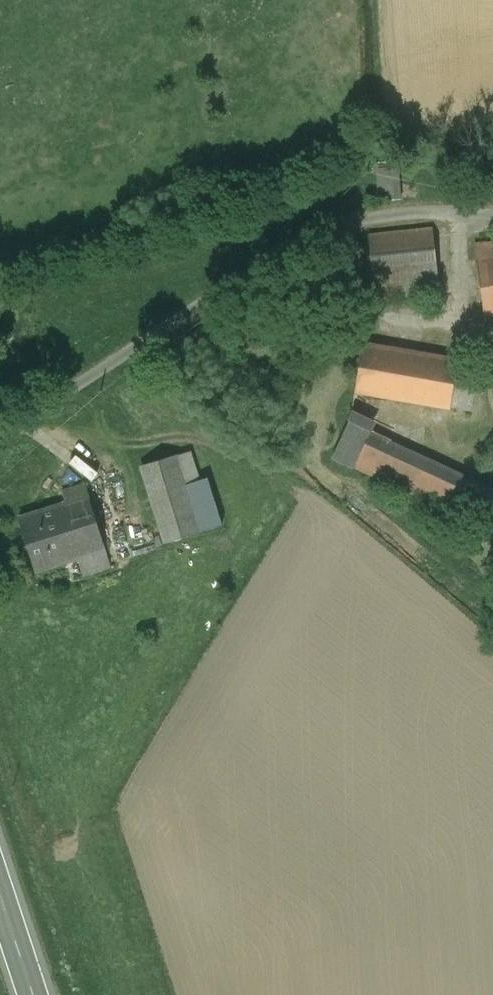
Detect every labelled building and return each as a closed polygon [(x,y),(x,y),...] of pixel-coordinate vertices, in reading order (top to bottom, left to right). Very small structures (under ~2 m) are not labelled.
[(399,161),(378,163),(380,202),(401,200),(399,161)] [(433,229),(369,236),(376,301),(440,294),(433,229)] [(473,241),(484,316),(492,314),(492,239),(473,241)] [(458,361),(364,344),(356,391),(450,407),(458,361)] [(471,480),(371,433),(355,466),(455,513),(471,480)] [(81,453),(73,463),(96,481),(104,471),(81,453)] [(175,456),(145,466),(169,542),(199,533),(175,456)] [(89,496),(57,506),(74,560),(106,550),(89,496)] [(57,506),(20,518),(37,571),(74,560),(57,506)]
